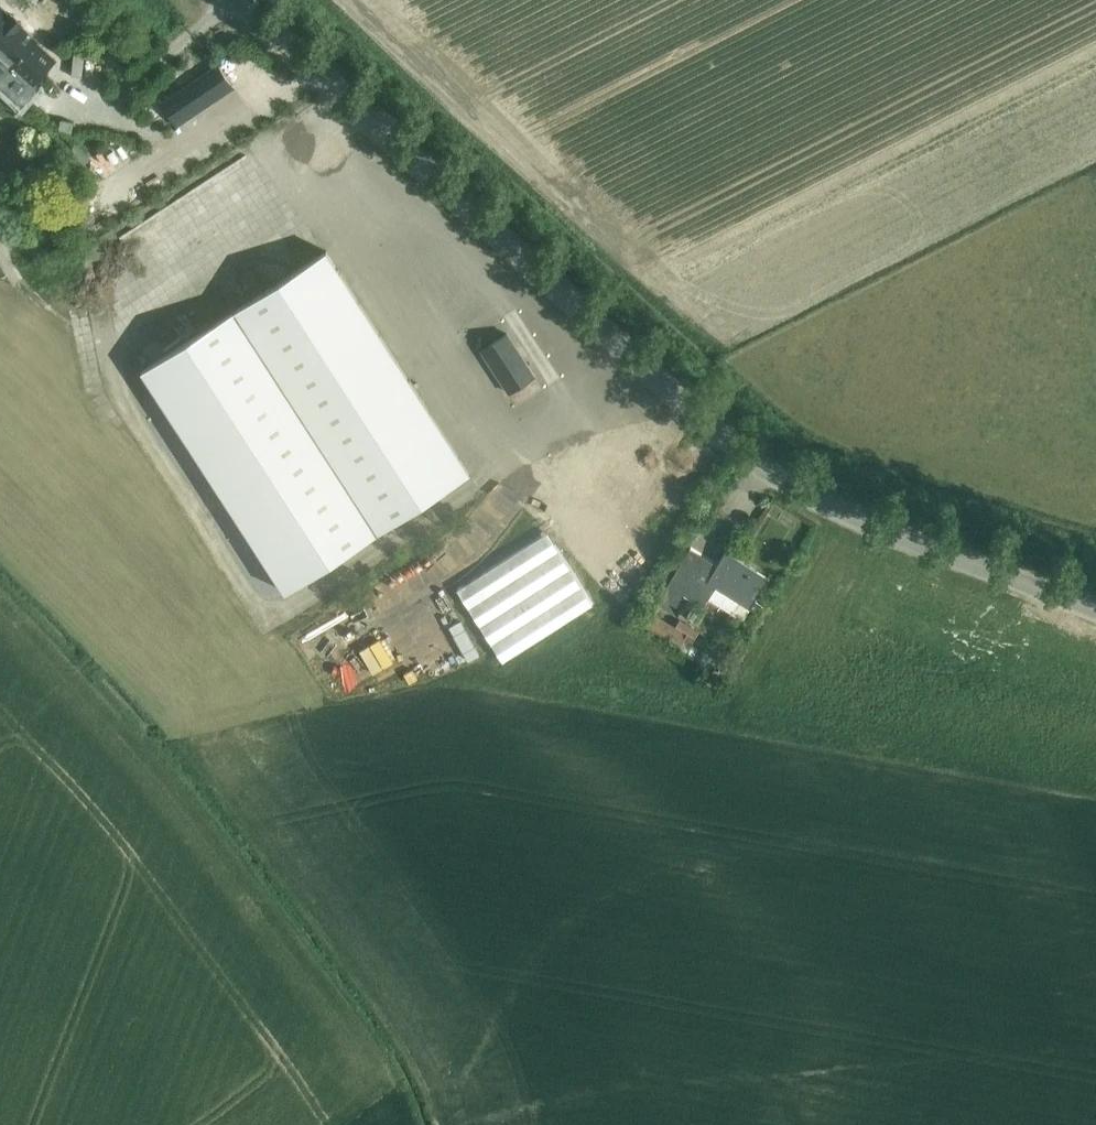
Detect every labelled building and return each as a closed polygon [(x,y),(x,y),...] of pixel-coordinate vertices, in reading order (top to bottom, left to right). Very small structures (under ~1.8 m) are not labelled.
[(2,62),(0,64),(0,84),(16,99),(28,87),(54,60),(36,42),(35,41),(36,40),(0,6),(0,61),(2,62)] [(177,126),(233,87),(218,66),(162,104),(177,126)] [(470,473),(326,251),(142,371),(285,593),(470,473)] [(481,351),(509,393),(535,377),(507,334),(481,351)] [(548,533),(458,590),(503,661),(593,605),(548,533)] [(683,555),(657,592),(674,602),(681,592),(701,604),(706,596),(728,610),(737,609),(742,601),(749,605),(767,577),(723,551),(716,562),(710,571),(683,555)] [(650,604),(637,624),(675,649),(683,638),(690,642),(697,630),(680,619),(676,625),(659,614),(661,611),(650,604)] [(683,638),(675,649),(692,660),(699,648),(690,642),(683,638)] [(701,650),(695,661),(710,670),(717,660),(701,650)]
